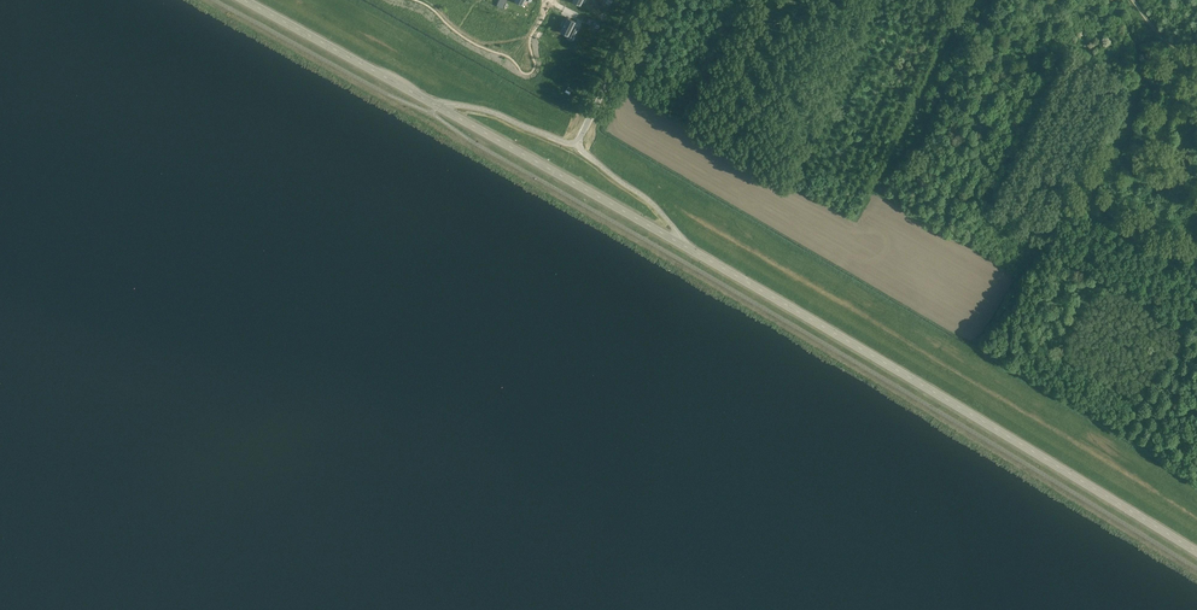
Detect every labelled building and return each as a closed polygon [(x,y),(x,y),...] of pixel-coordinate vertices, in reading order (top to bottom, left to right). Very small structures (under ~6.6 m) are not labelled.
[(503,8),(507,0),(500,0),(497,5),(503,8)] [(567,17),(561,31),(568,34),(567,37),(572,40),(577,30),(572,27),(575,21),(567,17)]
